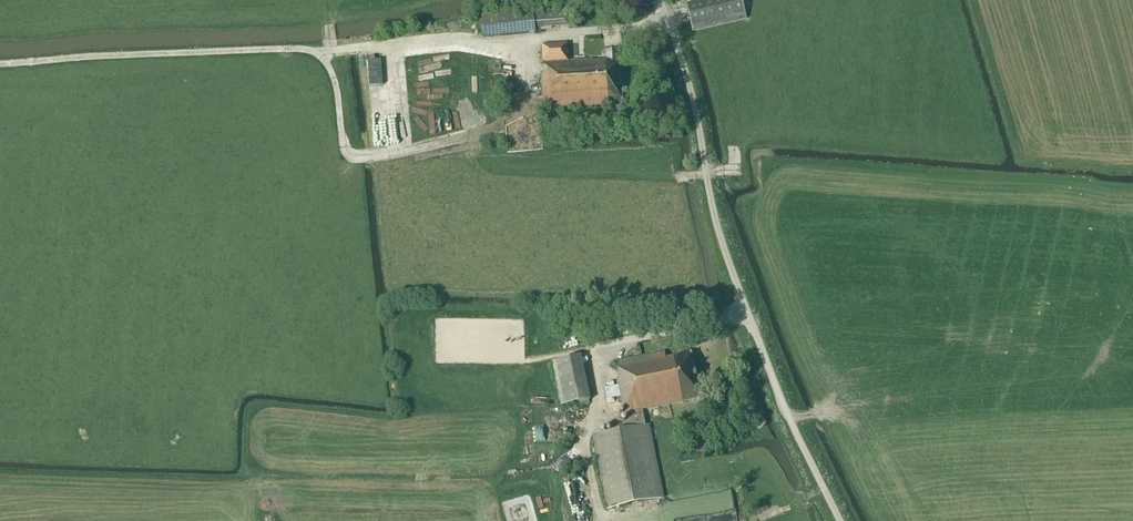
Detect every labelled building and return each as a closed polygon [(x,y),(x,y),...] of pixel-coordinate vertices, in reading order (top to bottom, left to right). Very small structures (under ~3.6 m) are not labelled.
[(746,19),(742,0),(709,0),(687,5),(693,31),(746,19)] [(568,26),(566,8),(481,16),(483,38),(534,33),(534,29),(568,26)] [(543,109),(622,105),(619,50),(605,51),(605,61),(593,62),(592,60),(568,62),(567,44),(540,46),(543,109)] [(428,46),(429,57),(446,56),(446,45),(428,46)] [(383,85),(381,60),(368,61),(370,86),(383,85)] [(585,353),(583,343),(564,347),(566,357),(585,353)] [(642,410),(700,398),(691,352),(679,354),(679,356),(666,358),(665,352),(616,362),(620,379),(617,379),(621,397),(617,398),(619,403),(622,403),(624,414),(625,414),(628,429),(592,437),(607,508),(662,497),(647,425),(645,426),(642,410)] [(575,402),(587,400),(590,399),(581,356),(551,362),(560,405),(575,402)] [(534,424),(533,439),(542,440),(543,425),(534,424)] [(584,474),(583,468),(567,471),(568,477),(584,474)] [(733,487),(710,491),(714,510),(704,512),(706,520),(732,520),(739,520),(733,487)] [(504,499),(510,520),(535,520),(539,520),(531,491),(504,499)]
